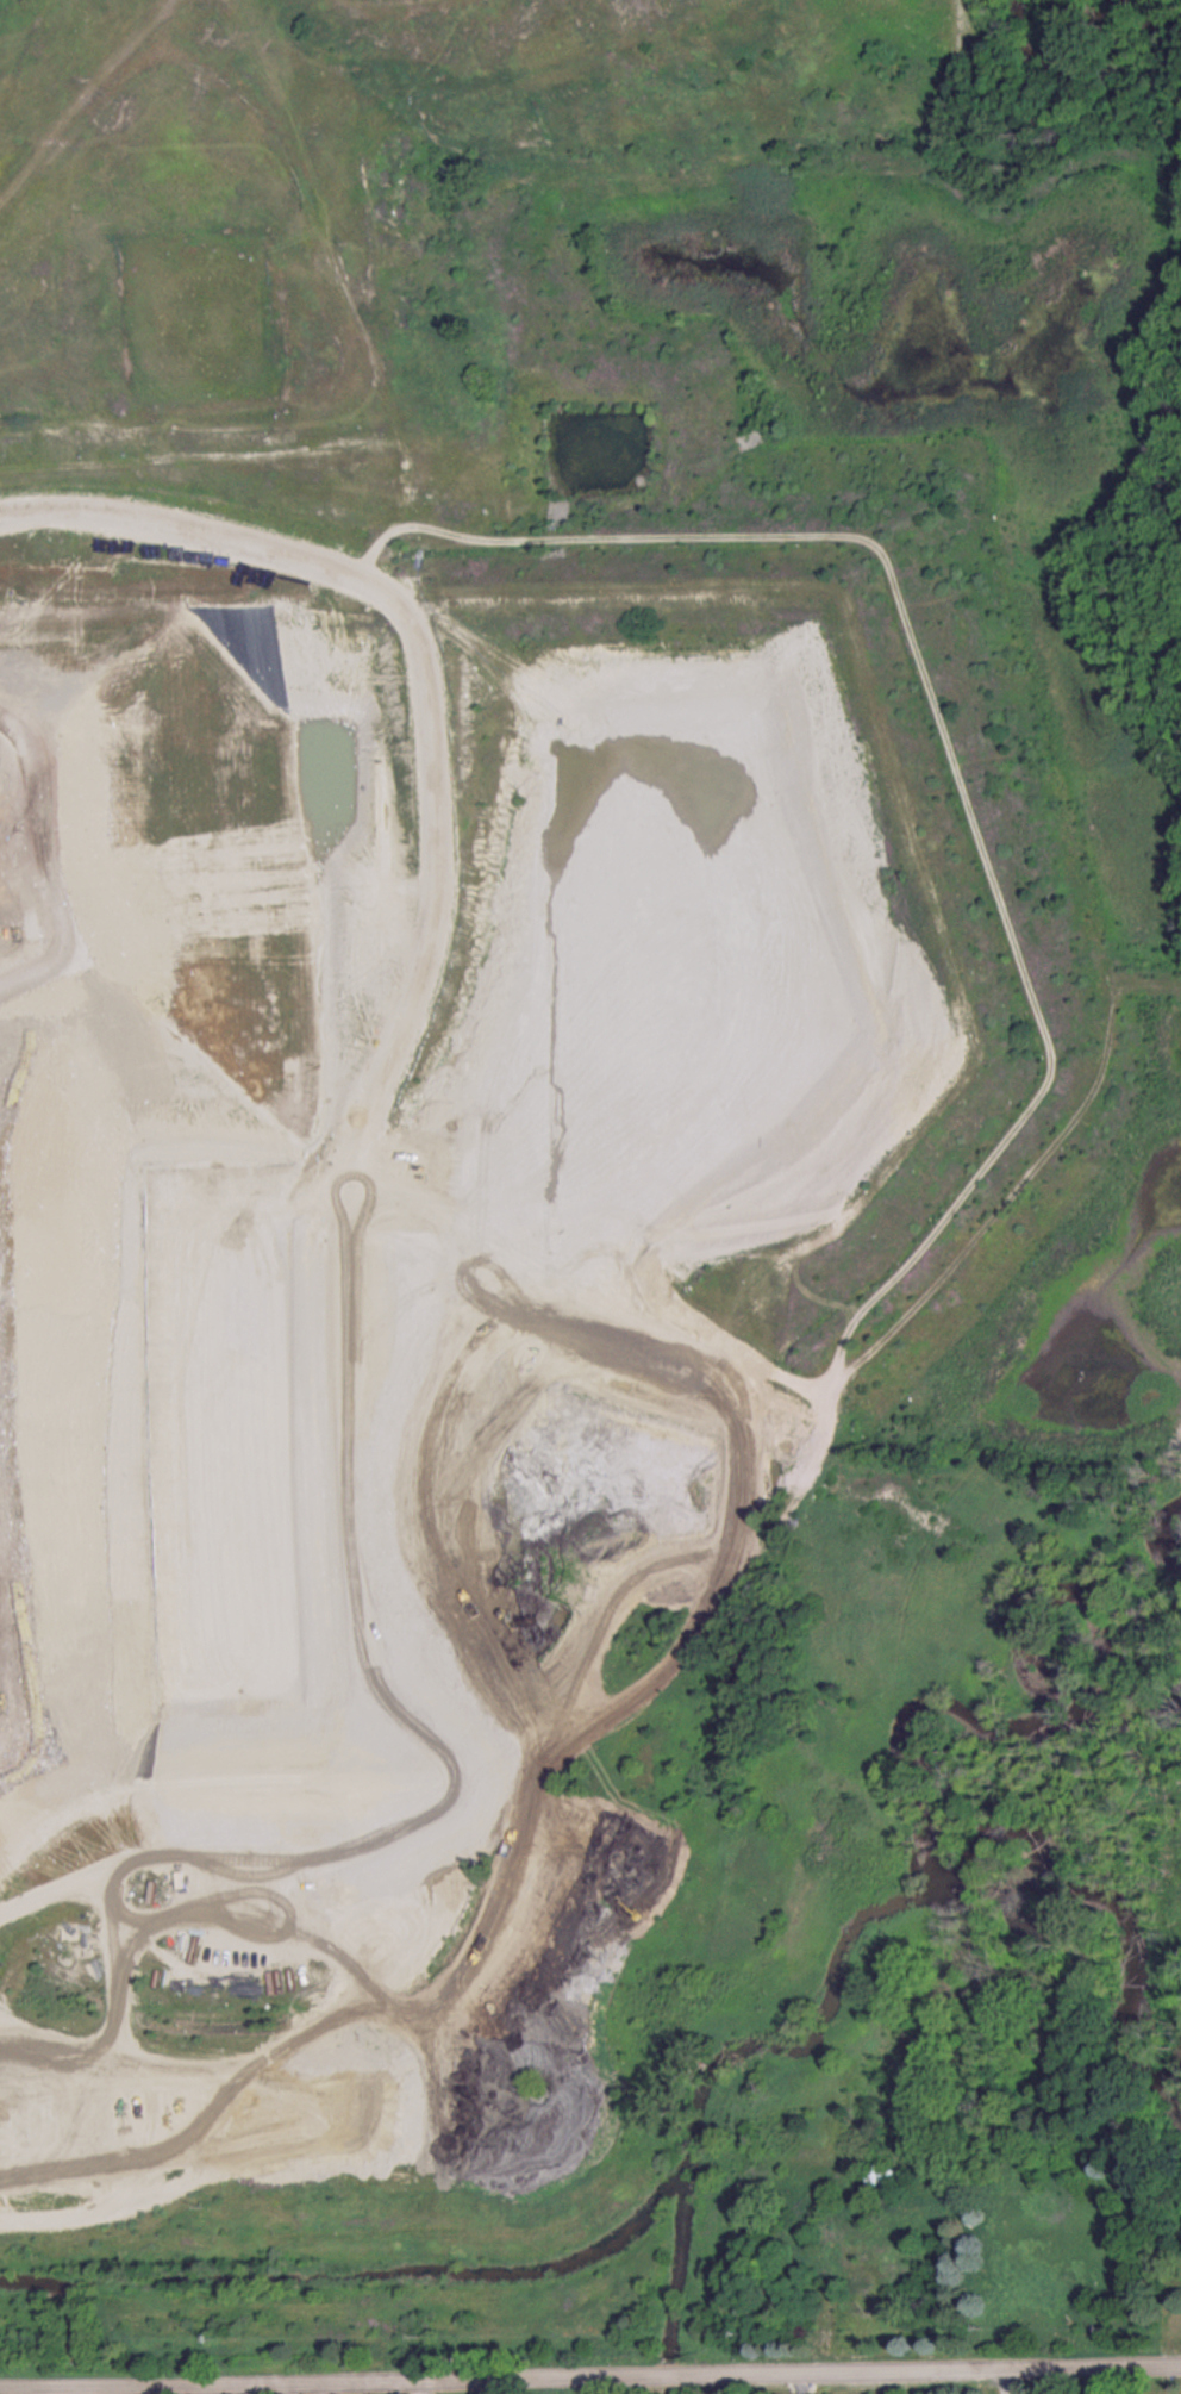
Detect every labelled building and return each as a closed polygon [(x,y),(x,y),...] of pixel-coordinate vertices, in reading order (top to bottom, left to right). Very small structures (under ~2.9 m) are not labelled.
[(866,2185),(893,2186),(894,2164),(866,2164),(866,2185)]
